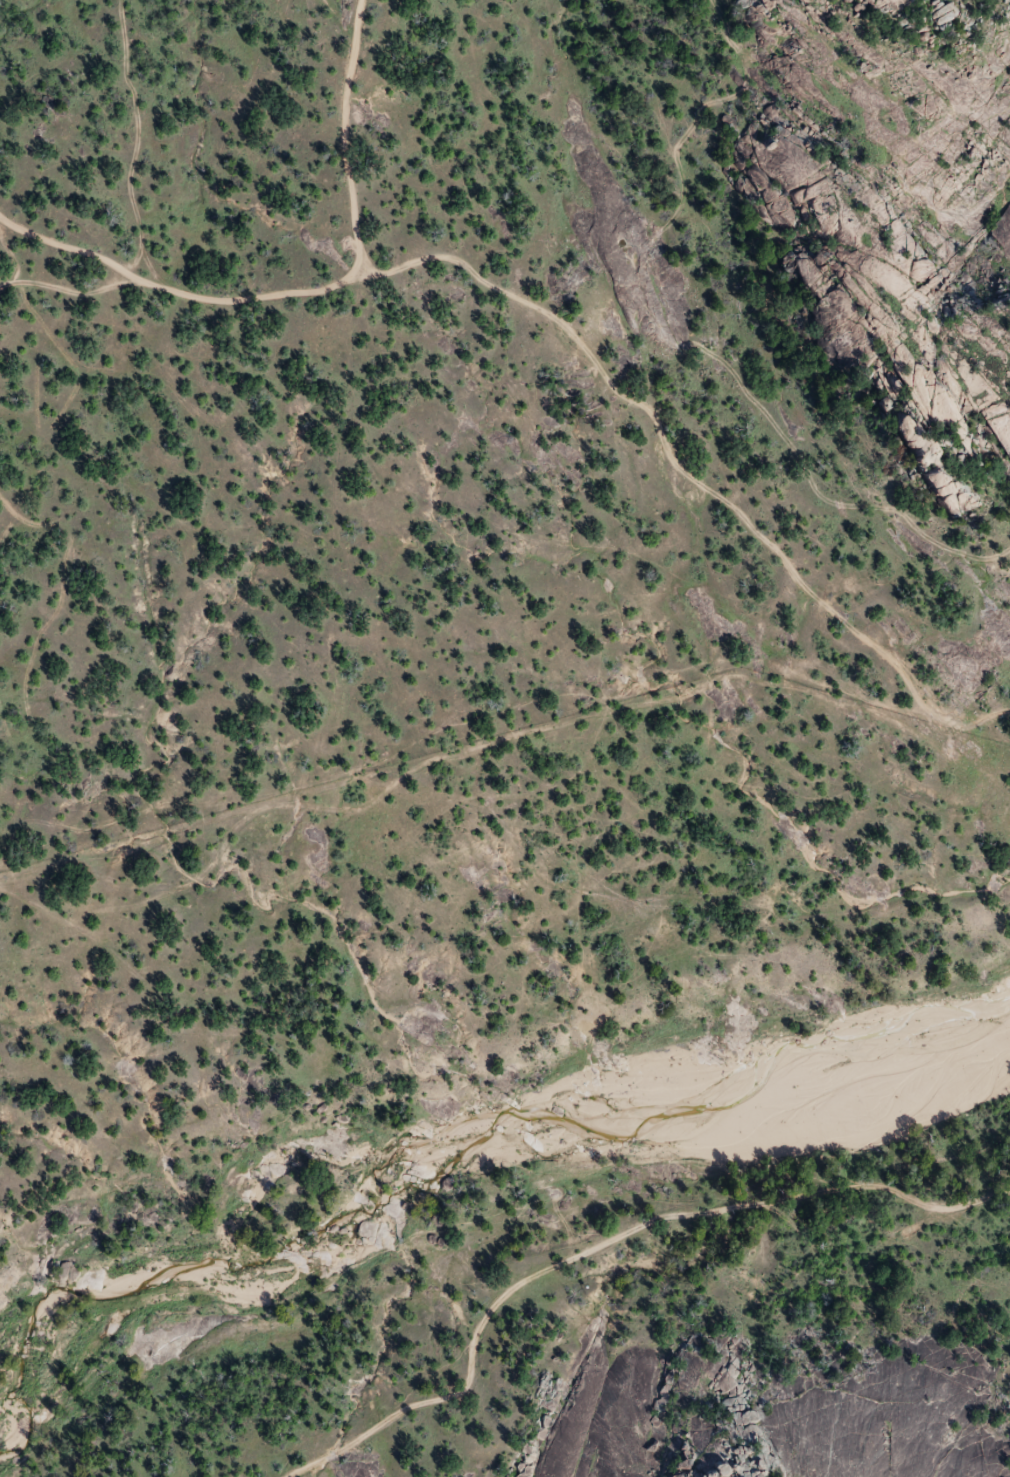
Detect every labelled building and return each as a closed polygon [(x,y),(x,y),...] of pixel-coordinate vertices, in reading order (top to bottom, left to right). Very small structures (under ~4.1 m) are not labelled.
[(953,20),(947,6),(931,13),(937,27),(953,20)]
